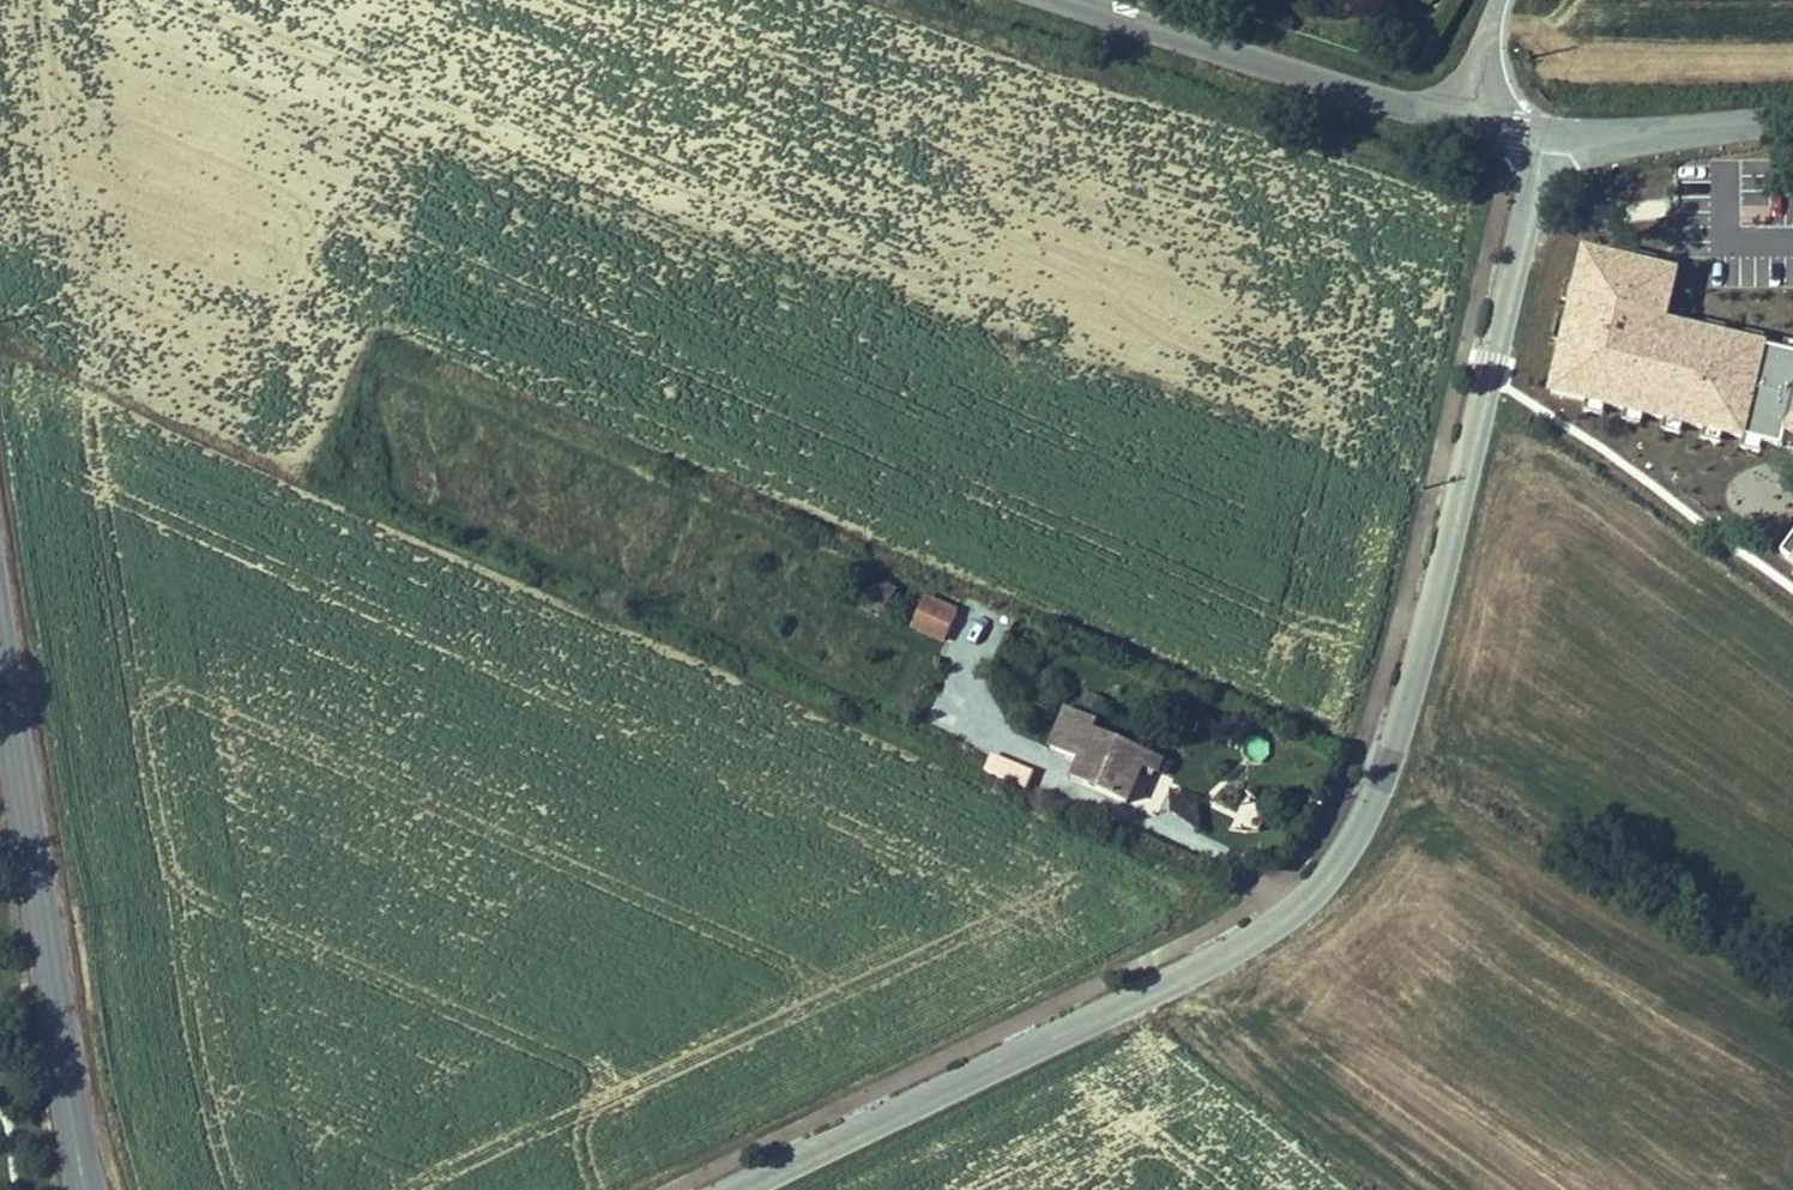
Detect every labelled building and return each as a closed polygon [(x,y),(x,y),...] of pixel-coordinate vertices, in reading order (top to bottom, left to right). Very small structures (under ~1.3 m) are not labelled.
[(1756,206),(1766,225),(1734,243),(1738,250),(1792,219),(1792,218),(1779,192),(1756,206)] [(961,604),(927,590),(915,619),(948,633),(961,604)] [(1096,714),(1067,702),(1051,740),(1079,752),(1071,770),(1131,795),(1145,762),(1162,769),(1169,752),(1093,721),(1096,714)] [(1032,766),(1004,750),(995,766),(1023,783),(1032,766)] [(1196,819),(1202,796),(1171,789),(1166,812),(1196,819)] [(1241,795),(1233,816),(1257,825),(1265,804),(1241,795)]
